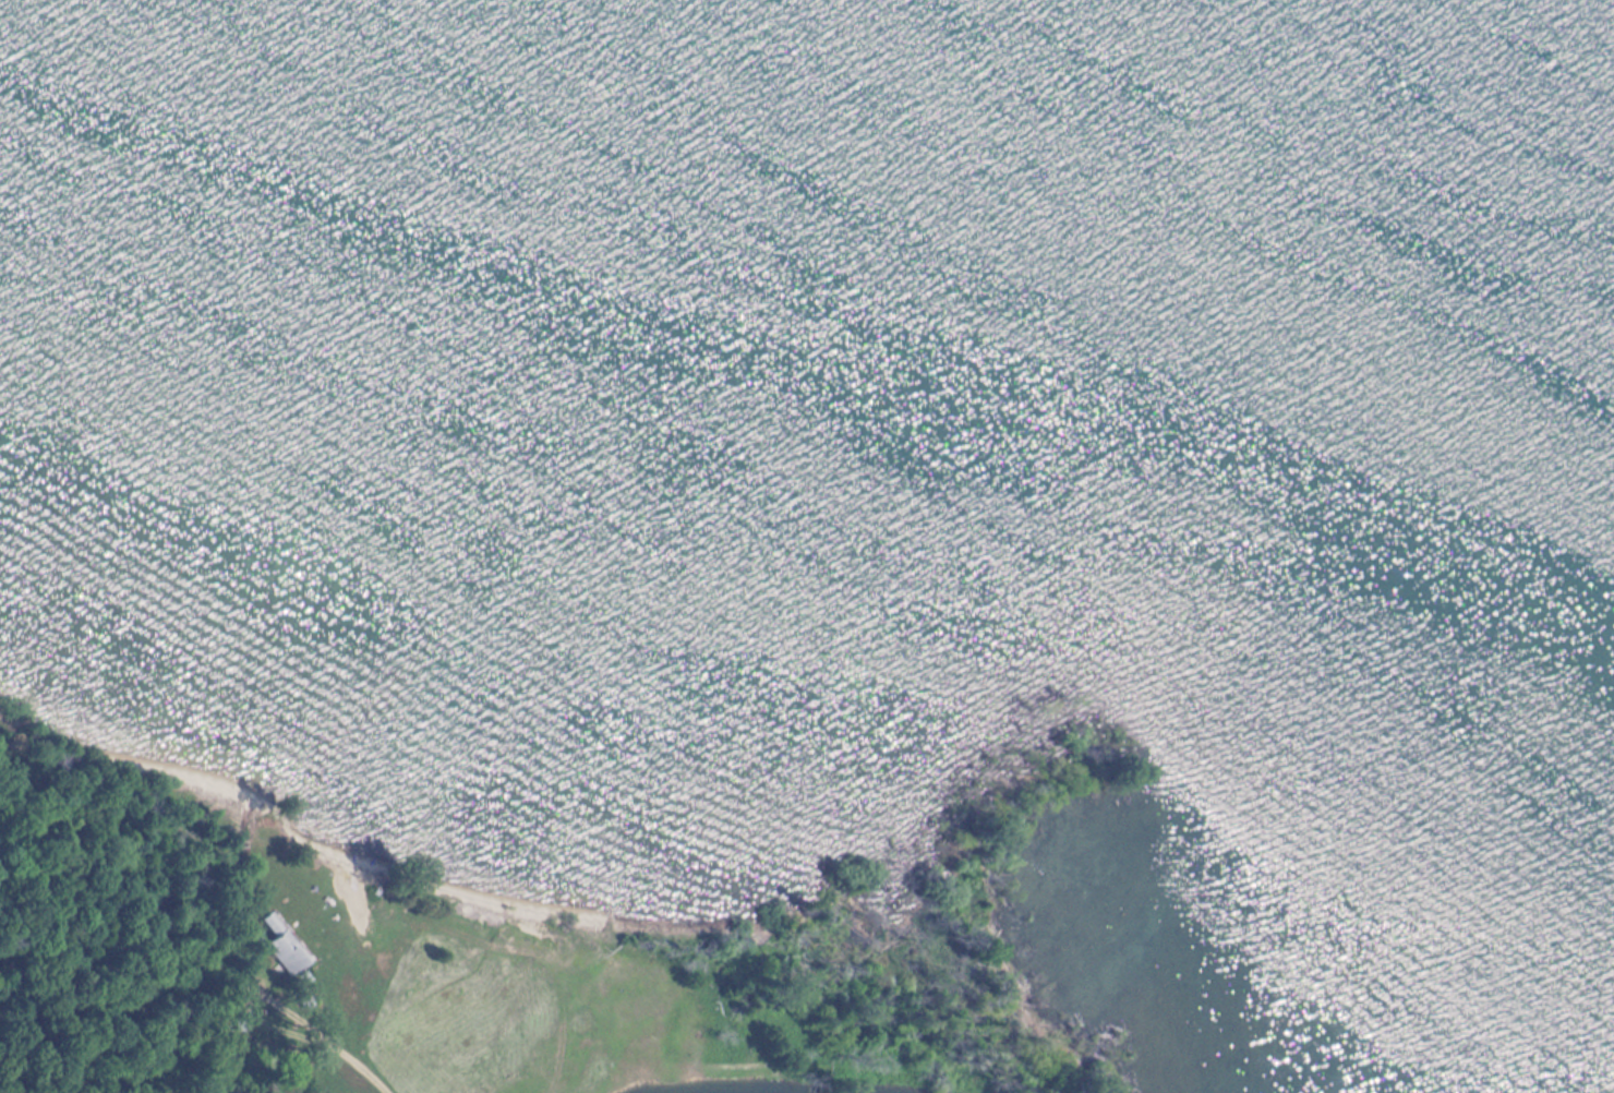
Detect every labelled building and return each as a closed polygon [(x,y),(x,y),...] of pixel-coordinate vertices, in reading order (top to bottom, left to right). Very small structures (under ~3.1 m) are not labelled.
[(276,938),(266,945),(290,976),(310,961),(273,913),(263,921),(276,938)]
